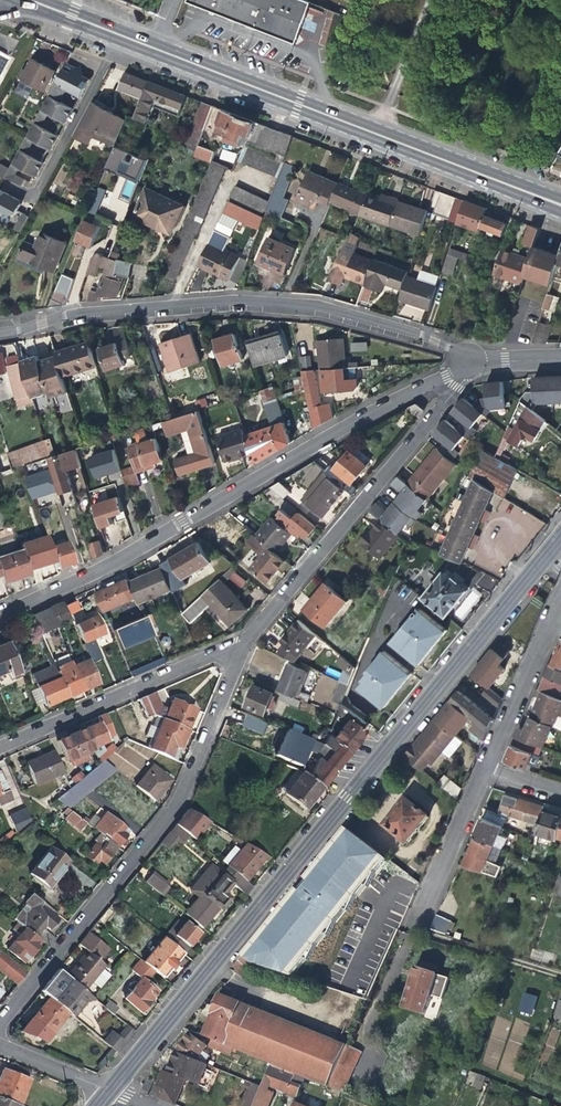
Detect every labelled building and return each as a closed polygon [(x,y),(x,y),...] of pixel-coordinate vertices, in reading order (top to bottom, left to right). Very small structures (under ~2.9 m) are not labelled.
[(311,2),(307,0),(188,0),(187,0),(255,27),(295,42),(311,2)] [(10,59),(0,54),(0,77),(10,59)] [(46,91),(56,71),(33,59),(23,79),(46,91)] [(55,98),(54,100),(60,104),(66,91),(80,98),(89,81),(80,76),(78,69),(66,63),(49,95),(55,98)] [(121,88),(143,98),(149,81),(131,74),(126,72),(121,88)] [(169,89),(149,81),(143,98),(138,114),(137,116),(146,120),(152,105),(179,115),(187,95),(169,89)] [(35,122),(41,125),(43,121),(47,114),(64,124),(71,110),(60,104),(54,100),(48,97),(35,122)] [(115,145),(126,120),(93,101),(81,123),(75,135),(85,140),(90,132),(115,145)] [(184,143),(197,147),(198,145),(206,127),(214,106),(202,101),(193,122),(184,143)] [(289,150),(289,147),(292,136),(240,116),(225,110),(220,121),(219,125),(222,126),(219,132),(228,134),(223,149),(224,149),(221,159),(236,164),(240,153),(242,146),(248,140),(280,153),(277,160),(285,162),(286,159),(289,150)] [(41,125),(39,127),(56,136),(59,130),(43,121),(41,125)] [(21,149),(27,152),(28,149),(32,141),(50,151),(57,137),(56,136),(39,127),(34,124),(29,133),(21,149)] [(130,151),(116,145),(107,168),(121,174),(122,171),(128,174),(127,176),(140,182),(148,159),(136,154),(133,162),(127,160),(130,151)] [(213,152),(198,145),(197,147),(194,155),(210,161),(213,152)] [(279,176),(284,163),(244,148),(239,160),(279,176)] [(27,152),(25,155),(41,163),(44,157),(28,149),(27,152)] [(19,151),(10,168),(5,178),(4,179),(9,181),(12,175),(13,176),(18,168),(35,178),(43,164),(41,163),(25,155),(19,151)] [(226,168),(211,161),(183,227),(197,234),(226,168)] [(5,178),(10,168),(0,162),(0,175),(5,178)] [(285,162),(273,192),(284,197),(296,166),(285,162)] [(330,205),(332,201),(339,183),(311,171),(298,199),(312,206),(315,199),(330,205)] [(25,182),(13,176),(12,175),(9,181),(22,188),(25,182)] [(332,201),(361,214),(369,195),(339,183),(332,201)] [(98,187),(87,214),(95,217),(106,190),(98,187)] [(230,199),(263,214),(269,202),(236,187),(230,199)] [(0,189),(0,213),(1,211),(11,216),(17,215),(21,206),(20,201),(0,189)] [(157,226),(171,232),(183,206),(166,198),(165,199),(147,191),(136,217),(157,226)] [(459,224),(459,223),(467,200),(441,191),(433,215),(459,224)] [(289,199),(284,197),(273,192),(266,212),(282,218),(289,199)] [(360,215),(391,225),(400,201),(400,199),(391,196),(391,197),(390,199),(382,197),(369,192),(369,195),(361,214),(360,215)] [(459,223),(481,230),(486,215),(488,209),(475,203),(467,200),(459,223)] [(264,217),(231,201),(225,213),(260,229),(264,217)] [(428,211),(400,201),(391,225),(421,235),(428,211)] [(494,218),(486,215),(481,230),(474,251),(477,253),(478,250),(480,250),(488,229),(504,235),(508,224),(494,218)] [(14,233),(20,236),(28,221),(22,218),(14,233)] [(85,221),(77,240),(88,244),(93,247),(99,233),(110,237),(114,225),(103,221),(101,225),(99,224),(98,226),(85,221)] [(535,247),(541,229),(531,225),(525,243),(535,247)] [(216,230),(211,242),(201,262),(222,273),(221,275),(230,280),(242,257),(226,249),(231,238),(216,230)] [(348,241),(358,244),(361,237),(352,232),(348,241)] [(55,271),(67,243),(43,234),(37,247),(27,243),(19,261),(34,267),(39,270),(42,266),(55,271)] [(273,269),(286,274),(297,249),(270,237),(259,263),(273,269)] [(341,283),(343,277),(344,275),(367,282),(374,261),(354,255),(358,244),(348,241),(342,251),(339,257),(331,274),(328,279),(341,283)] [(488,255),(499,259),(502,251),(491,247),(488,255)] [(560,261),(560,259),(560,256),(551,252),(535,247),(531,259),(528,267),(526,274),(536,278),(552,283),(560,261)] [(451,248),(449,254),(459,257),(465,259),(467,254),(451,248)] [(528,267),(531,259),(521,255),(515,253),(504,249),(495,274),(523,284),(526,274),(528,267)] [(117,297),(124,277),(116,274),(118,261),(110,258),(97,253),(92,258),(87,272),(97,276),(99,267),(106,269),(105,277),(98,292),(91,291),(88,301),(100,300),(100,297),(104,297),(117,297)] [(453,274),(459,257),(449,254),(443,270),(453,274)] [(119,259),(118,261),(116,274),(124,277),(129,278),(132,263),(119,259)] [(375,260),(374,261),(367,282),(365,285),(365,286),(382,292),(385,283),(389,284),(403,289),(407,276),(409,270),(375,260)] [(222,273),(201,262),(199,265),(215,273),(221,275),(222,273)] [(422,270),(418,280),(438,286),(441,277),(422,270)] [(60,274),(52,300),(65,304),(73,279),(60,274)] [(351,280),(365,285),(367,282),(344,275),(343,277),(351,280)] [(418,280),(407,276),(403,289),(399,300),(414,304),(430,310),(438,286),(418,280)] [(549,294),(544,308),(554,312),(559,298),(549,294)] [(474,337),(483,339),(488,325),(479,322),(474,337)] [(539,322),(532,343),(534,343),(546,343),(551,327),(539,322)] [(119,343),(124,359),(134,356),(126,329),(115,329),(119,343)] [(180,368),(201,363),(192,334),(181,337),(182,340),(177,341),(172,343),(171,340),(161,343),(169,367),(179,364),(180,368)] [(223,366),(244,360),(236,334),(225,337),(215,340),(223,366)] [(257,366),(288,357),(281,334),(267,338),(250,343),(257,366)] [(96,362),(89,338),(70,343),(57,347),(64,371),(96,362)] [(321,370),(322,370),(344,368),(342,339),(329,340),(319,341),(321,370)] [(367,350),(366,342),(350,343),(350,351),(367,350)] [(108,370),(126,365),(124,359),(119,343),(110,346),(101,349),(108,370)] [(34,403),(32,397),(20,358),(19,355),(12,357),(8,358),(20,406),(34,403)] [(32,397),(49,392),(51,398),(69,392),(58,358),(52,360),(49,360),(49,359),(39,362),(37,355),(27,358),(27,356),(20,358),(32,397)] [(309,355),(298,358),(301,368),(312,365),(309,355)] [(346,390),(344,368),(322,370),(324,392),(337,391),(346,390)] [(302,371),(310,407),(323,404),(315,370),(302,371)] [(560,377),(551,377),(542,378),(534,378),(535,392),(526,393),(519,400),(521,402),(533,412),(538,405),(553,404),(560,404),(560,376),(560,377)] [(445,442),(439,450),(445,455),(452,461),(459,453),(454,449),(465,436),(470,440),(477,431),(473,427),(483,415),(486,417),(492,409),(506,407),(505,396),(503,382),(498,383),(485,384),(487,398),(481,399),(474,407),(463,398),(457,406),(452,412),(463,421),(456,429),(445,420),(434,433),(445,442)] [(262,390),(266,404),(278,400),(274,386),(262,390)] [(266,404),(273,426),(285,422),(278,400),(266,404)] [(508,430),(495,458),(499,459),(503,452),(510,440),(518,445),(523,438),(526,437),(529,437),(534,440),(545,421),(542,419),(533,412),(521,402),(508,430)] [(331,403),(323,404),(310,407),(316,429),(334,418),(331,403)] [(408,409),(418,417),(424,410),(417,405),(410,407),(408,409)] [(192,427),(204,424),(199,410),(164,421),(169,435),(192,427)] [(285,422),(273,426),(280,450),(292,443),(289,433),(285,422)] [(192,427),(200,452),(212,448),(204,424),(192,427)] [(273,426),(246,435),(251,453),(255,465),(270,456),(280,450),(273,426)] [(135,430),(139,444),(148,441),(144,427),(135,430)] [(251,453),(246,435),(244,429),(219,437),(227,461),(239,457),(251,453)] [(148,441),(139,444),(146,465),(153,463),(165,459),(158,438),(148,441)] [(50,455),(45,441),(9,453),(14,467),(50,455)] [(146,465),(139,444),(130,447),(138,472),(147,469),(146,465)] [(84,458),(92,480),(121,471),(113,448),(84,458)] [(216,463),(212,448),(200,452),(177,459),(181,474),(200,468),(216,463)] [(437,448),(424,463),(426,464),(423,468),(421,467),(407,484),(409,485),(426,500),(456,464),(452,461),(445,455),(439,450),(437,448)] [(61,492),(73,489),(68,471),(74,469),(82,467),(76,449),(50,457),(61,492)] [(518,470),(504,462),(499,459),(495,458),(482,450),(481,450),(470,475),(476,479),(505,497),(513,482),(518,470)] [(367,465),(350,451),(334,470),(351,484),(360,474),(367,465)] [(508,455),(503,452),(499,459),(504,462),(508,455)] [(345,491),(323,474),(301,500),(323,518),(335,504),(345,491)] [(402,494),(409,485),(407,484),(398,477),(391,485),(402,494)] [(505,498),(505,497),(476,479),(443,554),(462,563),(469,547),(473,545),(477,536),(475,533),(482,518),(493,491),(505,498)] [(280,482),(270,488),(283,499),(291,492),(280,482)] [(426,500),(409,485),(402,494),(399,497),(389,509),(386,513),(388,515),(381,523),(396,536),(406,524),(409,528),(421,514),(417,511),(426,500)] [(297,516),(299,513),(300,512),(283,499),(270,488),(260,493),(280,510),(284,505),(297,516)] [(73,489),(61,492),(65,503),(68,502),(67,499),(76,497),(73,489)] [(94,505),(101,527),(113,524),(111,516),(117,514),(125,512),(121,497),(94,505)] [(388,515),(386,513),(375,504),(368,512),(381,523),(388,515)] [(284,505),(280,510),(277,514),(279,516),(277,519),(299,537),(302,533),(307,537),(312,531),(315,527),(299,513),(297,516),(284,505)] [(238,521),(228,512),(214,521),(221,531),(238,521)] [(396,536),(381,523),(375,530),(371,535),(369,533),(360,543),(380,560),(399,538),(396,536)] [(287,535),(278,527),(275,531),(270,526),(260,537),(274,549),(287,535)] [(248,543),(252,546),(259,538),(255,535),(248,543)] [(20,546),(22,551),(28,570),(42,565),(54,562),(50,549),(46,537),(20,546)] [(262,554),(268,546),(259,538),(252,546),(262,554)] [(95,558),(103,554),(99,539),(90,542),(95,558)] [(172,558),(175,564),(183,578),(210,562),(199,542),(184,551),(172,558)] [(54,562),(56,569),(65,566),(71,564),(65,544),(50,549),(54,562)] [(286,561),(268,546),(262,554),(250,567),(268,582),(277,571),(286,561)] [(22,551),(0,558),(0,576),(3,585),(4,585),(18,580),(30,576),(28,570),(22,551)] [(187,585),(183,578),(175,564),(163,571),(172,590),(173,593),(187,585)] [(230,568),(224,575),(240,589),(246,582),(230,568)] [(140,604),(172,590),(163,571),(163,569),(146,576),(130,583),(132,588),(140,604)] [(476,571),(471,584),(492,592),(497,578),(476,571)] [(459,600),(466,591),(445,573),(426,597),(447,615),(459,600)] [(203,596),(211,604),(221,616),(230,625),(248,609),(220,580),(203,596)] [(95,593),(96,594),(104,612),(130,600),(122,581),(108,588),(95,593)] [(347,602),(325,584),(319,591),(321,592),(316,598),(307,610),(327,626),(347,602)] [(385,598),(388,590),(382,585),(377,591),(385,598)] [(96,615),(104,612),(96,594),(88,598),(96,615)] [(191,623),(211,604),(203,596),(183,614),(191,623)] [(75,602),(65,606),(69,616),(79,612),(75,602)] [(71,620),(69,616),(65,606),(64,603),(50,609),(57,626),(71,620)] [(145,617),(140,607),(132,611),(136,621),(145,617)] [(57,627),(57,626),(50,609),(33,616),(40,634),(57,627)] [(445,631),(420,610),(403,630),(392,644),(416,665),(421,658),(424,660),(430,653),(431,652),(426,649),(431,643),(436,647),(442,639),(439,637),(445,631)] [(93,640),(98,637),(104,635),(96,615),(75,624),(84,644),(93,640)] [(286,641),(290,645),(303,656),(320,635),(303,621),(294,631),(286,641)] [(30,631),(33,641),(41,638),(37,629),(30,631)] [(510,651),(498,642),(489,653),(473,673),(489,687),(504,669),(500,665),(510,651)] [(9,672),(12,677),(21,673),(8,643),(0,646),(0,676),(9,672)] [(426,649),(431,652),(433,650),(436,647),(431,643),(426,649)] [(135,664),(158,655),(154,645),(131,655),(135,664)] [(303,656),(290,645),(281,656),(298,663),(303,656)] [(560,650),(553,665),(560,669),(560,648),(560,650)] [(350,681),(356,667),(337,651),(333,656),(346,667),(345,669),(347,671),(346,673),(347,674),(345,679),(350,681)] [(360,688),(381,706),(386,700),(389,702),(395,694),(391,691),(396,685),(400,688),(407,681),(404,679),(409,673),(384,652),(367,672),(369,673),(363,680),(365,682),(360,688)] [(418,667),(424,660),(421,658),(416,665),(418,667)] [(88,660),(73,666),(83,691),(90,688),(99,684),(88,660)] [(56,669),(60,678),(68,697),(76,694),(83,691),(73,666),(72,666),(71,662),(56,669)] [(278,690),(282,692),(295,697),(306,670),(289,663),(283,678),(278,690)] [(542,690),(558,698),(560,692),(560,669),(553,665),(549,664),(545,674),(548,676),(547,680),(542,690)] [(327,667),(325,673),(338,678),(341,672),(327,667)] [(55,674),(53,669),(38,675),(41,680),(55,674)] [(59,701),(68,697),(60,678),(38,688),(46,706),(59,701)] [(333,700),(341,703),(349,684),(341,681),(333,700)] [(264,714),(268,707),(273,709),(276,704),(274,703),(277,696),(273,694),(273,693),(255,685),(250,696),(246,706),(264,714)] [(398,691),(400,688),(396,685),(391,691),(395,694),(398,691)] [(558,698),(542,690),(538,689),(535,696),(539,697),(537,700),(533,711),(556,723),(560,712),(560,699),(558,698)] [(488,713),(460,690),(451,701),(458,708),(469,717),(472,719),(473,718),(476,721),(472,726),(469,729),(483,741),(494,718),(488,713)] [(299,707),(302,700),(299,699),(295,697),(282,692),(279,699),(299,707)] [(302,692),(299,699),(302,700),(314,705),(317,698),(302,692)] [(160,709),(154,693),(146,696),(153,715),(157,717),(160,709)] [(146,717),(153,715),(146,696),(139,699),(146,717)] [(491,706),(498,710),(502,699),(496,697),(491,706)] [(168,712),(160,709),(157,717),(188,729),(192,719),(196,710),(173,700),(168,712)] [(383,708),(389,702),(386,700),(381,706),(383,708)] [(446,723),(458,708),(451,701),(439,716),(446,723)] [(367,723),(341,703),(336,714),(327,735),(349,753),(361,739),(360,731),(367,723)] [(491,706),(488,713),(494,718),(498,710),(491,706)] [(247,713),(242,726),(263,734),(268,722),(247,713)] [(524,722),(517,737),(544,747),(553,726),(527,714),(524,722)] [(97,718),(99,722),(107,739),(115,736),(105,715),(97,718)] [(146,747),(171,758),(176,747),(180,749),(183,741),(188,729),(157,717),(153,726),(150,725),(146,735),(150,737),(146,747)] [(465,721),(472,726),(476,721),(473,718),(472,719),(469,717),(465,721)] [(457,735),(437,719),(428,730),(419,740),(406,756),(424,772),(432,762),(434,763),(457,735)] [(286,729),(287,730),(305,737),(307,732),(302,729),(303,727),(289,721),(286,729)] [(108,742),(107,739),(99,722),(93,725),(84,729),(93,749),(101,746),(108,742)] [(66,761),(72,759),(85,753),(93,749),(84,729),(71,735),(57,741),(66,761)] [(311,740),(305,737),(287,730),(283,739),(280,745),(283,747),(279,756),(300,765),(311,740)] [(310,775),(309,778),(322,788),(324,787),(336,771),(339,767),(349,753),(327,735),(323,745),(310,775)] [(540,755),(544,747),(517,737),(513,746),(506,761),(527,770),(531,771),(534,764),(537,766),(542,756),(540,755)] [(104,752),(101,746),(93,749),(99,764),(103,760),(109,755),(104,752)] [(104,752),(109,755),(115,751),(111,746),(104,752)] [(175,759),(180,749),(176,747),(171,758),(175,759)] [(63,775),(53,751),(40,756),(27,761),(37,785),(63,775)] [(88,759),(85,753),(72,759),(73,762),(79,760),(80,762),(88,759)] [(116,770),(103,760),(99,764),(83,777),(75,783),(56,799),(68,809),(116,770)] [(136,786),(154,801),(164,789),(171,780),(153,765),(136,786)] [(279,789),(285,793),(301,771),(295,769),(279,789)] [(3,793),(9,791),(0,770),(0,785),(3,793)] [(301,771),(285,793),(305,809),(314,799),(322,788),(309,778),(301,771)] [(71,779),(75,783),(83,777),(79,772),(71,779)] [(434,779),(458,799),(461,791),(439,773),(434,779)] [(255,789),(264,793),(267,785),(258,781),(255,789)] [(0,795),(0,805),(13,800),(9,791),(3,793),(0,795)] [(518,810),(521,800),(505,795),(502,805),(499,812),(511,816),(530,821),(532,814),(518,810)] [(407,844),(429,818),(406,800),(396,814),(386,827),(407,844)] [(518,810),(532,814),(541,817),(544,809),(544,807),(521,800),(518,810)] [(16,832),(31,820),(26,808),(9,816),(16,832)] [(544,809),(541,817),(536,832),(557,838),(557,837),(560,825),(560,814),(555,812),(544,809)] [(176,825),(189,836),(194,840),(209,822),(188,810),(176,825)] [(495,846),(501,834),(495,831),(498,824),(504,826),(506,821),(507,819),(487,810),(482,823),(475,837),(495,846)] [(86,823),(71,811),(65,819),(80,831),(86,823)] [(93,828),(99,833),(104,837),(106,834),(119,844),(125,837),(130,830),(106,811),(93,828)] [(501,834),(504,826),(498,824),(495,831),(501,834)] [(183,843),(189,836),(176,825),(160,844),(166,848),(176,837),(183,843)] [(348,829),(244,956),(254,964),(293,977),(306,959),(309,961),(316,947),(326,935),(329,936),(336,923),(346,911),(349,912),(356,899),(366,886),(369,888),(376,874),(389,859),(348,829)] [(117,847),(104,837),(99,833),(94,839),(97,842),(86,856),(96,864),(99,860),(104,863),(110,856),(117,847)] [(488,861),(495,846),(475,837),(471,848),(463,865),(498,875),(506,877),(509,870),(488,861)] [(234,857),(226,866),(240,877),(246,882),(257,867),(266,857),(245,844),(239,851),(234,857)] [(61,873),(70,861),(50,846),(29,873),(49,889),(61,873)] [(228,852),(234,857),(239,851),(233,846),(228,852)] [(221,861),(226,866),(234,857),(228,852),(221,861)] [(235,884),(240,877),(226,866),(221,873),(211,865),(191,891),(201,899),(209,905),(211,903),(218,909),(220,911),(230,898),(224,893),(232,882),(235,884)] [(412,877),(417,870),(410,865),(405,871),(412,877)] [(168,885),(153,874),(146,882),(161,893),(168,885)] [(15,918),(19,922),(42,940),(49,945),(55,937),(44,928),(46,925),(50,928),(54,923),(57,919),(55,917),(58,914),(33,894),(26,902),(32,907),(25,916),(20,912),(15,918)] [(560,914),(560,897),(552,894),(545,917),(551,919),(553,912),(560,914)] [(209,905),(201,899),(196,906),(194,904),(186,914),(202,927),(211,916),(208,914),(210,911),(214,913),(218,909),(211,903),(209,905)] [(519,908),(520,901),(510,899),(508,905),(519,908)] [(114,912),(109,908),(95,923),(101,928),(114,912)] [(450,936),(454,921),(434,915),(430,930),(450,936)] [(178,921),(164,938),(183,954),(193,942),(201,933),(186,921),(183,925),(178,921)] [(33,951),(42,940),(19,922),(13,929),(19,934),(8,949),(24,962),(33,951)] [(80,946),(90,934),(88,932),(78,944),(80,946)] [(80,946),(87,951),(98,960),(108,948),(90,934),(80,946)] [(164,938),(144,962),(154,971),(163,978),(171,968),(183,954),(164,938)] [(2,972),(13,959),(0,949),(0,950),(0,971),(2,972)] [(92,981),(102,969),(105,966),(98,960),(87,951),(80,960),(67,977),(84,991),(92,981)] [(243,978),(254,964),(244,956),(239,961),(232,971),(243,978)] [(2,972),(17,984),(22,978),(28,971),(13,959),(2,972)] [(145,982),(154,971),(144,962),(140,959),(131,970),(133,972),(141,978),(130,992),(125,998),(144,1015),(153,1005),(148,1001),(157,991),(145,982)] [(416,968),(404,1008),(425,1014),(431,996),(443,999),(449,979),(438,975),(435,974),(437,967),(425,963),(420,962),(418,969),(416,968)] [(109,974),(102,969),(92,981),(99,987),(109,974)] [(79,1012),(92,997),(84,991),(67,977),(58,970),(49,980),(41,991),(50,998),(68,1013),(74,1018),(79,1012)] [(122,985),(130,992),(141,978),(133,972),(122,985)] [(96,992),(92,997),(107,1009),(113,1014),(117,1008),(96,992)] [(531,1015),(537,997),(523,992),(517,1011),(531,1015)] [(203,1036),(213,1040),(226,1045),(242,1005),(242,1004),(220,995),(215,1007),(207,1026),(203,1036)] [(550,1018),(556,998),(545,995),(539,1014),(550,1018)] [(107,1009),(92,997),(79,1012),(91,1022),(101,1016),(107,1009)] [(46,1040),(68,1013),(50,998),(22,1031),(30,1034),(32,1032),(39,1035),(46,1040)] [(335,1042),(242,1005),(226,1045),(234,1049),(271,1064),(306,1078),(329,1087),(339,1065),(341,1061),(345,1051),(333,1047),(335,1042)] [(481,1065),(497,1069),(511,1020),(496,1016),(481,1065)] [(514,1018),(508,1042),(523,1046),(529,1021),(514,1018)] [(104,1041),(117,1052),(134,1031),(127,1025),(119,1036),(112,1031),(104,1041)] [(555,1049),(559,1030),(550,1028),(546,1047),(555,1049)] [(184,1042),(176,1052),(205,1063),(210,1056),(204,1051),(207,1047),(190,1034),(184,1042)] [(340,1043),(335,1042),(333,1047),(345,1051),(347,1046),(349,1042),(342,1039),(340,1043)] [(231,1057),(234,1049),(226,1045),(213,1040),(210,1047),(231,1057)] [(363,1053),(347,1046),(345,1051),(341,1061),(339,1065),(351,1070),(341,1092),(344,1094),(363,1053)] [(208,1064),(205,1063),(176,1052),(170,1065),(167,1073),(199,1086),(208,1064)] [(339,1065),(329,1087),(339,1091),(340,1092),(341,1092),(351,1070),(339,1065)] [(305,1081),(270,1067),(263,1084),(270,1087),(283,1093),(297,1099),(305,1081)] [(20,1105),(30,1080),(19,1075),(4,1069),(0,1078),(0,1098),(20,1105)] [(485,1084),(487,1077),(479,1074),(476,1081),(485,1084)] [(263,1084),(254,1105),(269,1105),(275,1094),(269,1091),(270,1087),(263,1084)] [(20,1105),(0,1098),(0,1105),(21,1105),(20,1105)]
